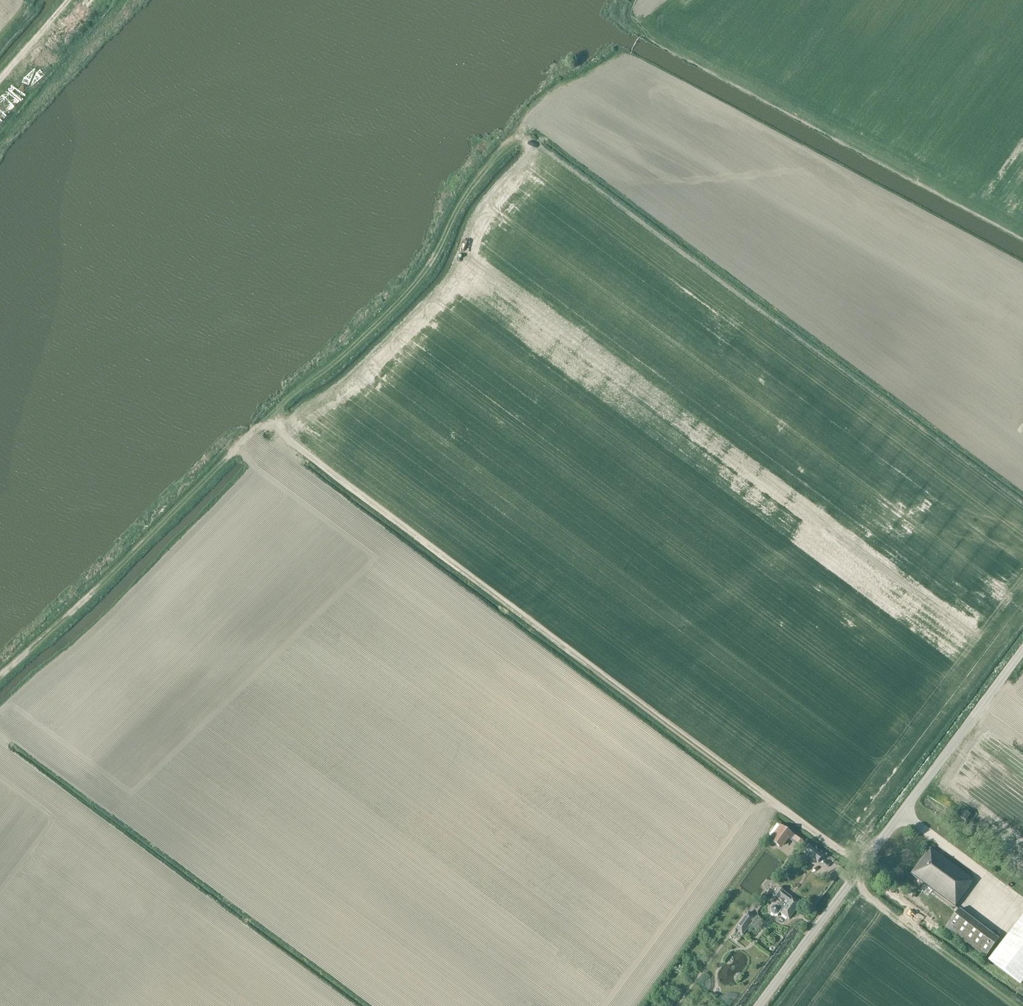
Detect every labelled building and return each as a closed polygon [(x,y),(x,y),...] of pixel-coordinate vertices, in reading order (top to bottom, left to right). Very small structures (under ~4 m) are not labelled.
[(965,822),(970,815),(965,811),(960,819),(965,822)] [(768,840),(780,849),(788,839),(790,841),(794,836),(779,825),(768,840)] [(823,856),(809,846),(809,847),(805,844),(800,850),(818,863),(823,856)] [(968,889),(974,881),(930,848),(910,874),(956,907),(969,890),(968,889)] [(822,873),(820,881),(828,882),(830,875),(822,873)] [(780,913),(789,920),(801,904),(792,898),(791,898),(778,888),(773,896),(782,901),(778,906),(777,905),(772,906),(770,909),(771,914),(774,916),(778,915),(780,913)] [(943,932),(982,962),(1005,932),(965,902),(943,932)] [(742,936),(756,918),(748,913),(735,930),(742,936)] [(989,961),(1021,985),(1022,982),(1022,915),(989,961)]
